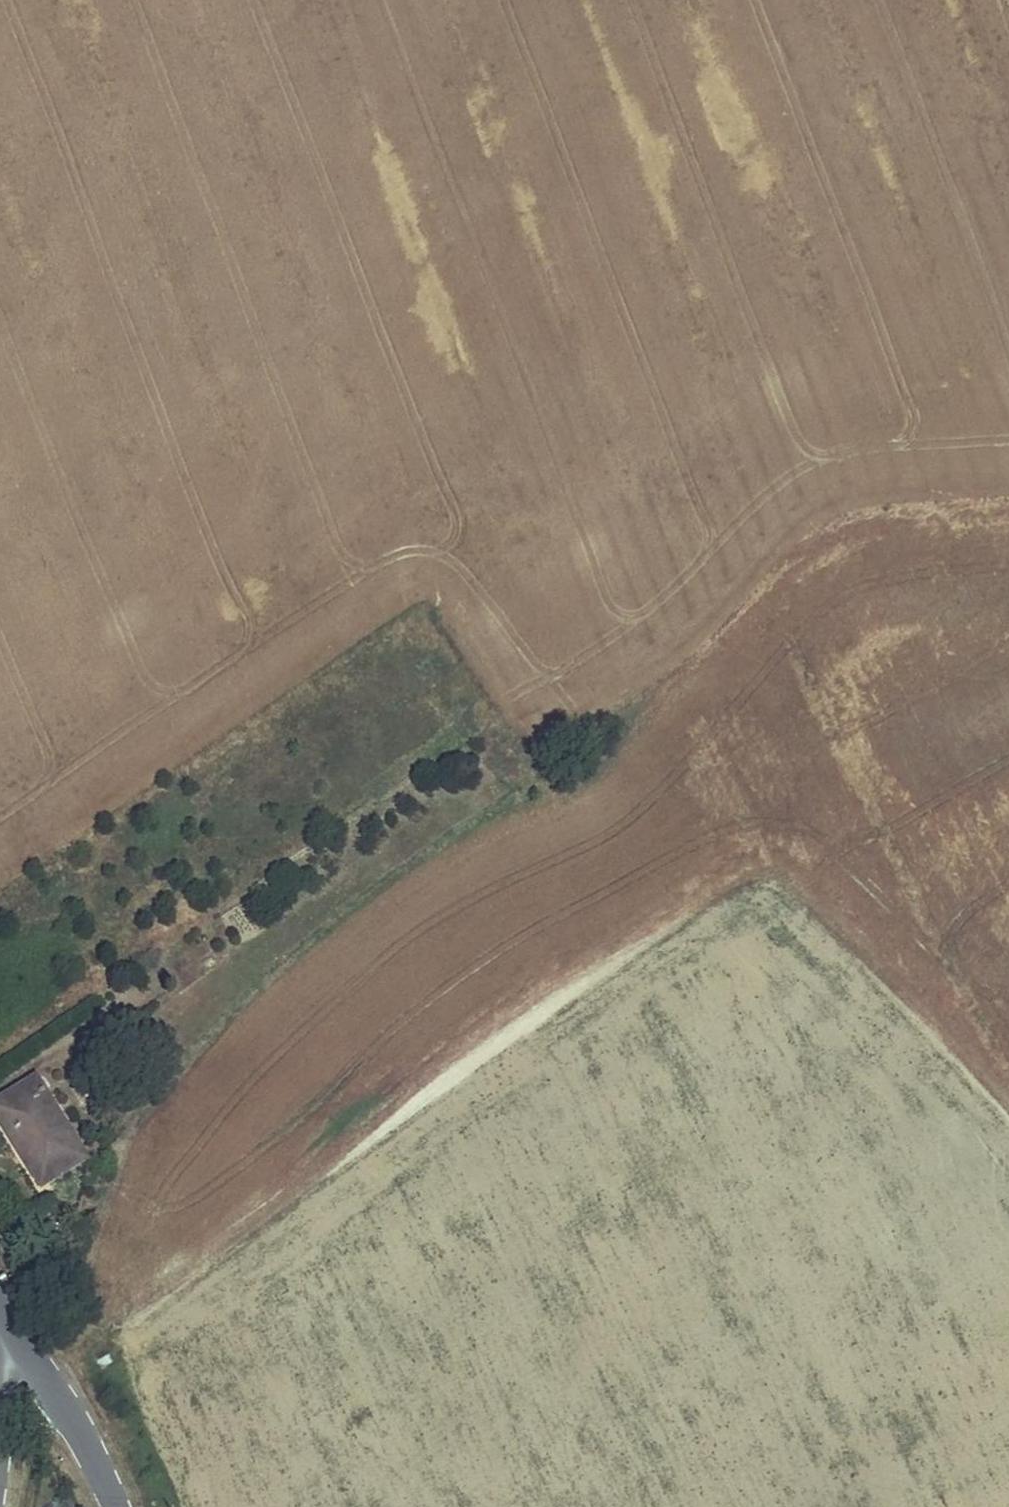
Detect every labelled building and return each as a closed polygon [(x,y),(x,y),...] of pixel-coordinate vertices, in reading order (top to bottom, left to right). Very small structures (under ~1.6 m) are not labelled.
[(47,1183),(86,1159),(36,1078),(0,1101),(0,1120),(23,1156),(28,1152),(47,1183)] [(28,1152),(23,1156),(42,1187),(47,1183),(28,1152)]
